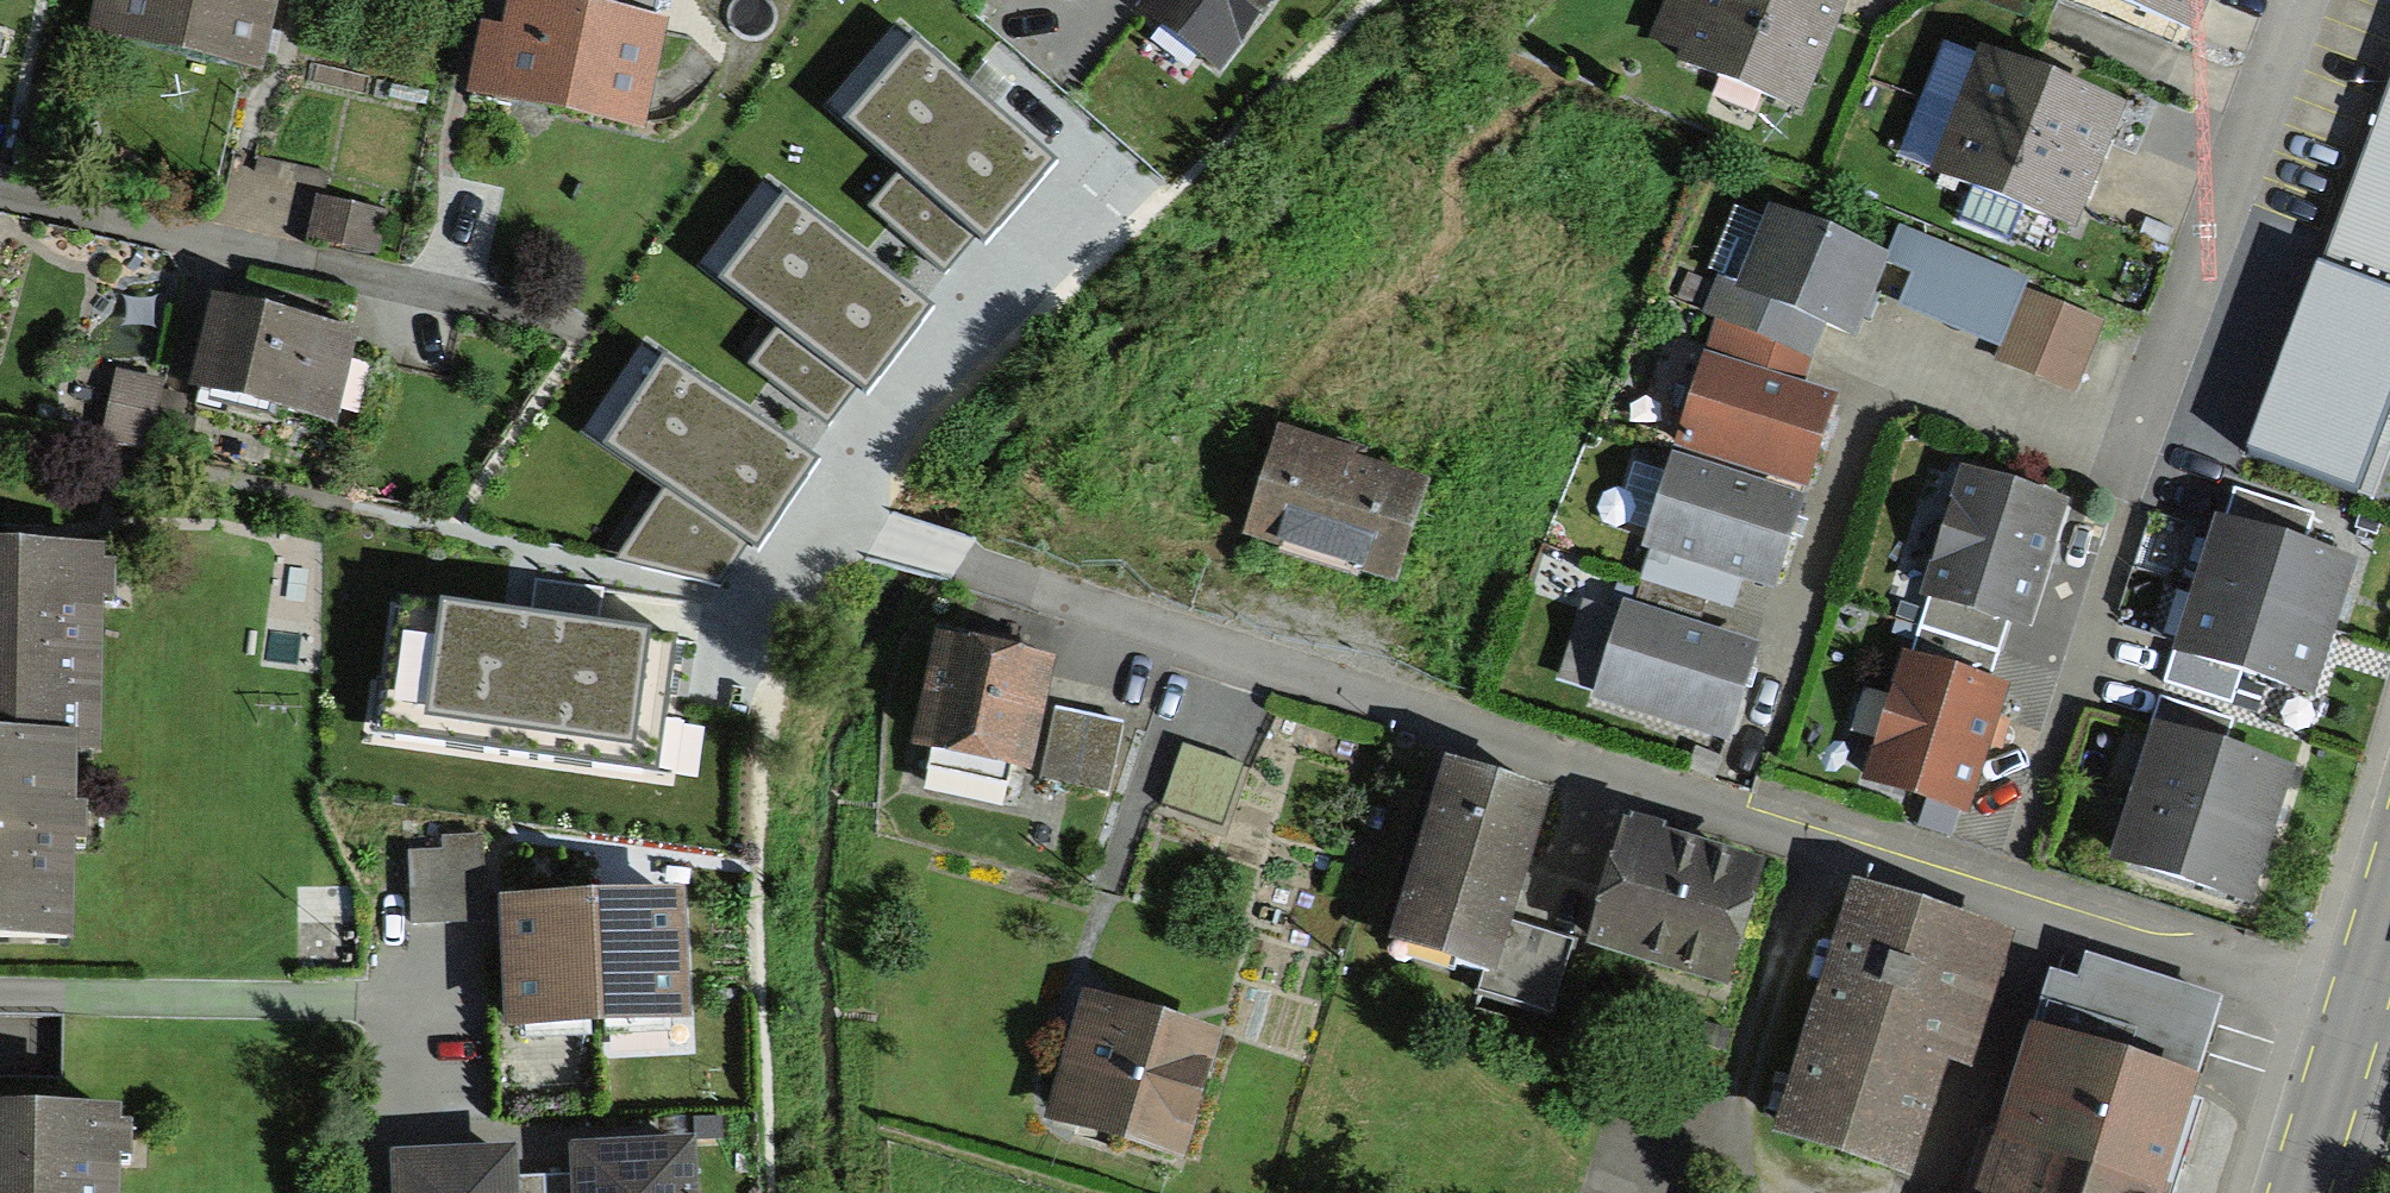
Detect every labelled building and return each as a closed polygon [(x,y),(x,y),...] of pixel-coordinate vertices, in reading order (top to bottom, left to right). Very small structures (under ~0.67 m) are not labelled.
[(275,0),(94,0),(87,29),(259,68),(275,0)] [(669,15),(650,11),(652,0),(509,0),(503,27),(482,22),(469,89),(647,124),(669,15)] [(1133,6),(1219,73),(1276,0),(1138,0),(1133,6)] [(1846,0),(1670,0),(1659,28),(1693,41),(1685,61),(1805,107),(1846,0)] [(2204,0),(2120,0),(2193,28),(2204,0)] [(912,42),(845,117),(902,169),(978,233),(982,240),(1050,165),(912,42)] [(2079,225),(2127,104),(1983,47),(1935,168),(2079,225)] [(2329,261),(2314,256),(2245,443),(2369,489),(2389,433),(2389,96),(2329,261)] [(978,233),(902,169),(868,210),(944,273),(978,233)] [(784,194),(720,276),(783,325),(857,383),(869,393),(933,311),(784,194)] [(369,251),(376,206),(320,196),(312,242),(369,251)] [(1868,292),(1886,251),(1773,202),(1738,283),(1717,274),(1703,307),(1719,315),(1810,354),(1823,324),(1849,335),(1868,292)] [(1886,251),(1868,292),(1998,347),(2024,287),(2028,278),(1897,223),(1886,251)] [(2070,391),(2102,323),(2024,287),(1998,347),(1992,355),(2070,391)] [(212,290),(187,388),(331,425),(356,327),(212,290)] [(1674,450),(1803,488),(1835,391),(1800,380),(1810,354),(1719,315),(1674,450)] [(857,383),(783,325),(754,362),(829,420),(857,383)] [(667,348),(601,445),(672,490),(627,560),(721,579),(746,542),(754,547),(819,452),(667,348)] [(187,384),(122,369),(108,430),(172,445),(187,384)] [(1729,610),(1740,575),(1768,586),(1803,488),(1674,450),(1644,544),(1652,547),(1642,580),(1729,610)] [(1391,588),(1419,495),(1275,452),(1247,546),(1391,588)] [(2072,495),(1965,461),(1923,592),(1932,595),(1922,625),(1996,648),(2007,621),(2030,624),(2072,495)] [(2314,696),(2359,558),(2299,538),(2308,510),(2240,489),(2230,521),(2219,518),(2168,678),(2231,698),(2240,672),(2314,696)] [(0,539),(0,725),(78,727),(97,728),(100,541),(0,539)] [(672,633),(400,593),(381,722),(653,761),(672,633)] [(1729,735),(1758,638),(1624,597),(1618,615),(1581,604),(1559,675),(1596,686),(1593,694),(1729,735)] [(1996,648),(1922,625),(1912,656),(1903,653),(1865,775),(1927,794),(1918,824),(1951,834),(1960,804),(1970,807),(2010,681),(1988,674),(1996,648)] [(1048,662),(941,644),(922,764),(1105,794),(1116,727),(1039,714),(1048,662)] [(2249,904),(2296,759),(2224,736),(2231,717),(2162,695),(2109,860),(2249,904)] [(73,929),(78,727),(0,725),(0,927),(73,929)] [(1234,772),(1178,754),(1160,810),(1215,827),(1234,772)] [(1558,807),(1449,772),(1390,956),(1476,983),(1472,996),(1552,1021),(1575,947),(1519,930),(1558,807)] [(412,848),(414,922),(485,920),(483,830),(449,831),(450,847),(412,848)] [(1604,956),(1729,994),(1762,885),(1636,848),(1604,956)] [(1858,883),(1778,1129),(1905,1170),(1943,1055),(1969,1063),(2012,932),(1858,883)] [(682,884),(503,893),(509,1014),(688,1006),(682,884)] [(2051,970),(1976,1192),(2163,1192),(2228,999),(2086,951),(2077,978),(2051,970)] [(1178,1156),(1210,1050),(1081,1012),(1049,1118),(1178,1156)] [(119,1108),(0,1107),(0,1192),(118,1192),(119,1108)] [(572,1142),(573,1173),(549,1174),(550,1192),(697,1192),(696,1140),(572,1142)] [(395,1148),(395,1192),(550,1192),(549,1174),(517,1173),(517,1146),(395,1148)]
